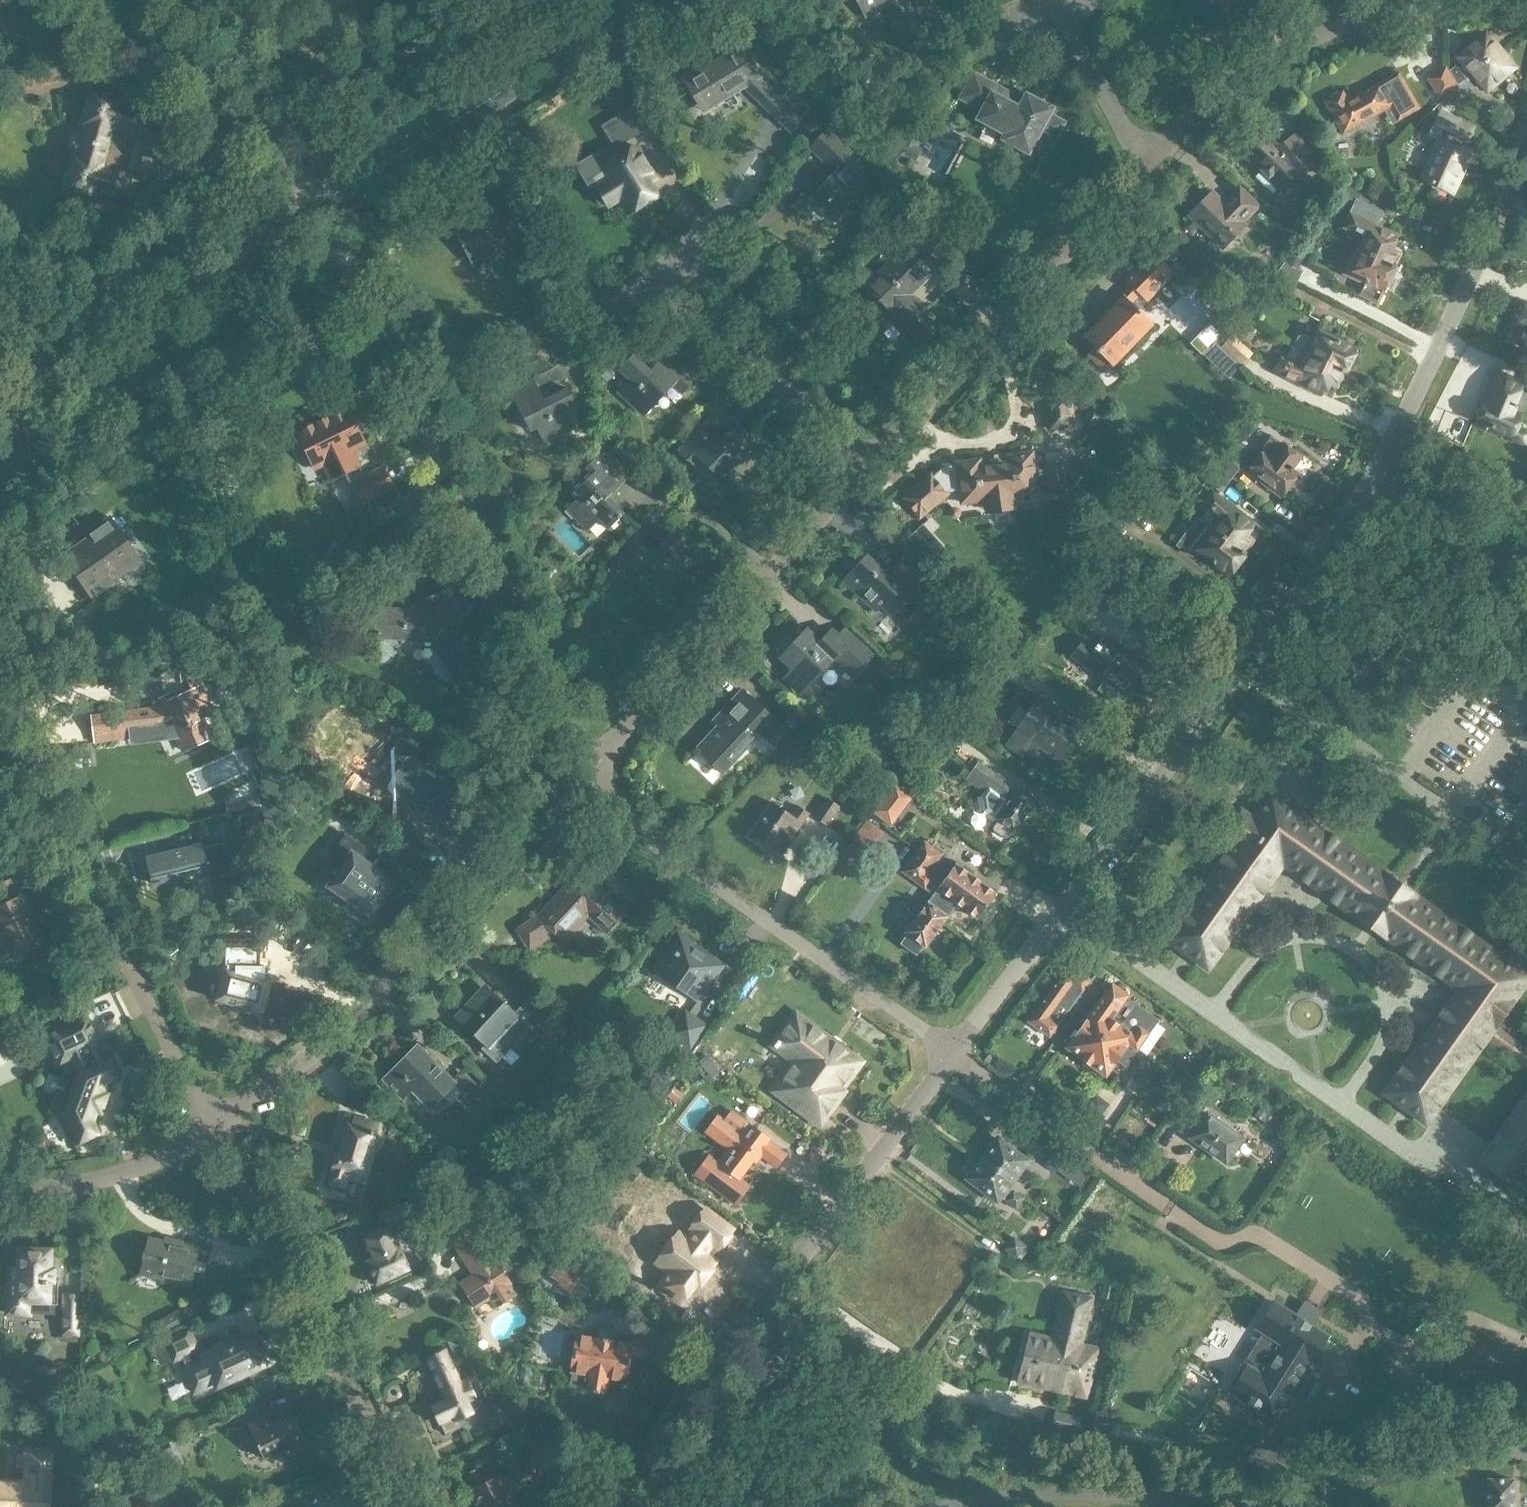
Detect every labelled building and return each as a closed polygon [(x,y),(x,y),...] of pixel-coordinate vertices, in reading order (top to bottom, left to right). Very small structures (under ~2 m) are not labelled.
[(882,4),(903,42),(924,30),(908,0),(856,0),(863,14),(882,4)] [(1209,26),(1253,3),(1252,0),(1195,0),(1209,26)] [(1448,72),(1453,79),(1454,79),(1458,84),(1499,50),(1496,46),(1495,44),(1491,39),(1489,38),(1485,34),(1457,57),(1461,61),(1448,72)] [(779,97),(758,77),(760,76),(741,43),(726,52),(728,55),(691,77),(709,107),(743,86),(791,132),(811,111),(788,88),(779,97)] [(1505,56),(1503,54),(1499,50),(1458,84),(1467,94),(1474,88),(1468,81),(1474,76),(1486,90),(1513,67),(1509,63),(1509,60),(1505,56)] [(1457,86),(1453,79),(1448,72),(1445,67),(1427,79),(1438,97),(1457,86)] [(1328,100),(1324,102),(1342,133),(1389,107),(1397,120),(1418,108),(1398,72),(1386,79),(1351,99),(1348,93),(1344,96),(1342,92),(1339,93),(1336,92),(1328,97),(1328,100)] [(1015,98),(974,76),(962,98),(984,110),(979,119),(1006,134),(1004,139),(1007,141),(1006,143),(1023,153),(1024,150),(1028,152),(1036,137),(1050,145),(1062,123),(1047,115),(1051,109),(1026,96),(1022,104),(1015,100),(1015,98)] [(151,112),(115,103),(117,96),(102,92),(104,88),(90,85),(90,88),(89,88),(79,123),(85,124),(78,154),(72,153),(63,189),(90,196),(91,192),(128,202),(131,188),(152,180),(166,135),(149,116),(151,112)] [(620,118),(603,128),(615,146),(615,147),(631,138),(652,125),(639,103),(618,115),(620,118)] [(822,111),(805,128),(814,137),(831,120),(822,111)] [(1439,112),(1432,126),(1444,132),(1458,138),(1458,137),(1464,124),(1439,112)] [(834,170),(809,198),(834,222),(867,186),(867,185),(866,186),(842,163),(853,152),(827,128),(810,147),(834,170)] [(1444,132),(1421,180),(1450,193),(1458,177),(1461,170),(1469,153),(1459,149),(1464,140),(1458,137),(1458,138),(1444,132)] [(1271,137),(1249,160),(1263,174),(1258,180),(1275,197),(1280,192),(1282,193),(1285,190),(1305,171),(1309,175),(1321,166),(1316,160),(1295,134),(1294,135),(1297,138),(1288,145),(1287,143),(1282,148),(1271,137)] [(915,146),(899,142),(882,159),(895,172),(906,161),(911,163),(915,146)] [(610,167),(592,179),(608,206),(620,198),(629,212),(657,196),(649,183),(645,177),(652,173),(635,145),(611,160),(607,162),(610,167)] [(1355,249),(1394,267),(1397,262),(1394,261),(1399,251),(1391,247),(1396,236),(1373,226),(1379,213),(1355,202),(1359,193),(1339,185),(1332,195),(1351,203),(1346,213),(1350,215),(1345,227),(1362,235),(1355,249)] [(1211,192),(1189,215),(1212,238),(1207,243),(1215,251),(1221,246),(1222,248),(1245,225),(1242,221),(1257,206),(1274,224),(1275,223),(1238,186),(1237,187),(1238,188),(1224,203),(1211,192)] [(477,267),(520,244),(496,200),(452,223),(474,266),(476,265),(477,267)] [(926,203),(907,223),(925,242),(945,222),(926,203)] [(904,246),(865,284),(910,329),(927,313),(910,296),(932,274),(904,246)] [(1394,267),(1355,249),(1344,273),(1364,283),(1359,295),(1377,303),(1394,267)] [(1275,273),(1294,282),(1299,272),(1294,269),(1301,255),(1290,250),(1283,264),(1282,263),(1275,273)] [(1143,305),(1169,275),(1147,253),(1119,281),(1126,288),(1104,310),(1107,313),(1083,338),(1092,348),(1087,353),(1104,370),(1134,340),(1138,344),(1153,328),(1128,304),(1134,297),(1143,305)] [(1288,295),(1294,282),(1275,273),(1266,285),(1288,295)] [(1522,303),(1513,323),(1525,328),(1518,343),(1526,347),(1526,305),(1522,303)] [(1292,347),(1344,372),(1356,349),(1317,330),(1311,342),(1298,335),(1292,347)] [(1216,349),(1237,368),(1249,354),(1228,336),(1216,349)] [(1237,368),(1216,349),(1207,341),(1193,357),(1204,367),(1207,364),(1225,381),(1237,368)] [(1344,372),(1292,347),(1291,347),(1284,360),(1282,359),(1278,367),(1273,365),(1271,369),(1321,394),(1326,383),(1334,387),(1341,373),(1343,374),(1344,372)] [(629,378),(617,390),(639,411),(651,398),(656,403),(678,380),(687,389),(696,380),(667,352),(656,364),(657,366),(652,371),(633,353),(619,368),(629,378)] [(553,395),(549,387),(568,377),(561,364),(499,397),(504,407),(515,401),(530,430),(537,427),(545,442),(571,428),(563,413),(578,406),(568,388),(553,395)] [(1475,422),(1509,437),(1509,438),(1524,444),(1526,437),(1526,433),(1513,427),(1513,428),(1504,424),(1509,414),(1511,414),(1515,405),(1513,404),(1521,385),(1496,374),(1481,407),(1478,409),(1475,414),(1477,418),(1475,422)] [(1067,395),(1046,398),(1050,429),(1072,426),(1067,395)] [(394,488),(383,467),(364,476),(360,466),(361,466),(354,451),(366,445),(347,406),(297,431),(316,469),(324,465),(331,480),(345,474),(350,484),(353,482),(364,503),(394,488)] [(738,485),(762,458),(748,445),(754,439),(739,426),(725,440),(719,434),(715,437),(702,425),(678,450),(693,464),(698,458),(719,477),(724,472),(738,485)] [(639,451),(640,454),(643,457),(647,457),(652,456),(653,452),(653,447),(651,444),(646,443),(642,444),(639,447),(639,451)] [(1280,494),(1295,474),(1291,470),(1294,467),(1292,465),(1299,456),(1283,444),(1275,454),(1270,455),(1264,451),(1248,470),(1280,494)] [(631,474),(606,448),(586,467),(593,474),(574,491),(579,496),(567,508),(587,530),(600,518),(609,528),(624,514),(607,496),(631,474)] [(1209,465),(1228,480),(1237,468),(1218,453),(1209,465)] [(1047,466),(1045,454),(1031,455),(1031,454),(1009,457),(1010,465),(980,469),(979,461),(956,464),(956,465),(944,467),(943,470),(931,481),(929,478),(904,500),(918,516),(950,489),(959,487),(962,502),(986,499),(987,504),(990,506),(1010,503),(1012,500),(1011,495),(1036,492),(1035,484),(1047,483),(1048,490),(1065,488),(1062,464),(1047,466)] [(1219,492),(1228,480),(1209,465),(1200,478),(1219,492)] [(1110,491),(1094,512),(1116,528),(1132,507),(1110,491)] [(1200,520),(1244,553),(1245,552),(1243,550),(1252,538),(1245,533),(1252,524),(1212,494),(1205,505),(1209,508),(1200,520)] [(409,500),(389,514),(398,527),(418,512),(409,500)] [(94,548),(70,564),(95,601),(120,583),(117,579),(142,561),(111,518),(86,535),(94,548)] [(1197,518),(1177,544),(1191,555),(1195,550),(1228,575),(1244,553),(1200,520),(1197,518)] [(688,546),(673,532),(653,553),(648,548),(649,546),(638,535),(610,564),(620,573),(629,563),(651,585),(656,579),(669,591),(689,569),(677,558),(688,546)] [(891,577),(867,555),(844,581),(872,607),(876,602),(892,616),(898,610),(907,619),(919,607),(912,600),(928,584),(905,562),(891,577)] [(1094,605),(1070,587),(1056,605),(1080,624),(1094,605)] [(456,681),(482,668),(454,611),(456,610),(447,591),(413,608),(415,612),(378,610),(376,636),(436,640),(456,681)] [(871,644),(850,624),(843,632),(837,626),(820,645),(807,633),(785,656),(794,665),(781,678),(799,695),(811,681),(833,658),(847,669),(856,678),(880,653),(871,644)] [(1101,643),(1088,634),(1072,656),(1118,691),(1111,701),(1127,713),(1156,675),(1106,637),(1101,643)] [(895,666),(890,661),(883,655),(878,661),(889,672),(895,666)] [(223,676),(221,659),(180,663),(182,681),(183,680),(189,693),(162,705),(163,707),(91,716),(94,742),(131,738),(130,731),(173,726),(185,751),(212,738),(203,719),(214,713),(197,679),(223,676)] [(154,676),(152,665),(139,666),(140,677),(154,676)] [(775,744),(787,732),(742,689),(725,708),(730,712),(697,747),(692,752),(695,755),(699,751),(723,773),(761,732),(775,744)] [(1017,729),(1007,743),(1029,759),(1039,745),(1063,762),(1084,731),(1038,700),(1017,729)] [(785,720),(794,728),(803,719),(794,710),(785,720)] [(421,820),(449,784),(443,779),(452,766),(418,736),(399,762),(392,755),(395,752),(387,744),(381,751),(392,767),(380,781),(421,798),(409,809),(421,820)] [(979,765),(968,781),(984,793),(982,796),(985,811),(999,821),(995,827),(995,832),(1004,837),(1007,836),(1011,830),(1014,831),(1033,803),(1016,790),(1015,792),(1009,788),(1010,786),(979,765)] [(286,773),(264,773),(264,820),(286,820),(286,773)] [(916,797),(894,781),(872,811),(893,827),(916,797)] [(1166,939),(1208,968),(1282,864),(1459,989),(1386,1094),(1426,1122),(1487,1037),(1526,1065),(1526,1053),(1492,1029),(1526,980),(1526,976),(1269,794),(1166,939)] [(829,797),(816,816),(828,824),(841,806),(829,797)] [(261,809),(259,798),(226,806),(229,817),(261,809)] [(752,834),(781,853),(808,813),(798,807),(793,815),(773,803),(752,834)] [(258,822),(247,825),(251,841),(262,838),(258,822)] [(370,851),(346,834),(331,856),(343,865),(328,886),(372,917),(396,883),(363,860),(370,851)] [(950,914),(957,905),(977,919),(995,894),(973,877),(972,872),(964,866),(958,866),(956,864),(950,872),(937,862),(944,853),(933,845),(932,846),(924,841),(917,851),(930,860),(921,873),(939,887),(937,890),(950,899),(943,908),(950,914)] [(232,873),(224,842),(203,847),(202,847),(201,844),(172,852),(171,851),(164,853),(165,854),(146,858),(153,884),(207,870),(209,879),(232,873)] [(917,851),(901,872),(933,895),(905,933),(907,935),(901,943),(917,955),(924,947),(925,948),(950,914),(943,908),(950,899),(937,890),(939,887),(921,873),(930,860),(917,851)] [(44,943),(30,913),(32,912),(19,885),(21,884),(14,870),(0,877),(0,894),(11,889),(16,900),(0,907),(0,930),(5,942),(9,940),(17,956),(44,943)] [(587,880),(580,873),(540,916),(518,930),(527,945),(551,929),(564,940),(589,912),(608,929),(623,912),(588,879),(587,880)] [(723,965),(682,937),(674,949),(670,947),(655,970),(699,1001),(723,965)] [(262,1009),(267,989),(263,988),(264,985),(261,984),(262,981),(252,978),(252,979),(247,978),(247,943),(221,943),(220,971),(228,971),(221,999),(262,1009)] [(1070,965),(1029,1021),(1050,1035),(1072,1005),(1076,1008),(1083,997),(1080,994),(1090,980),(1070,965)] [(1157,1020),(1127,997),(1129,994),(1112,983),(1095,1006),(1083,997),(1076,1008),(1087,1016),(1065,1046),(1105,1075),(1117,1059),(1125,1065),(1157,1020)] [(492,1001),(480,990),(468,1003),(470,1005),(457,1019),(485,1046),(482,1049),(495,1061),(528,1025),(552,1048),(568,1031),(530,997),(516,1013),(497,995),(492,1001)] [(52,1034),(47,1036),(48,1038),(61,1065),(73,1059),(80,1073),(68,1110),(62,1113),(76,1142),(79,1141),(97,1132),(92,1121),(96,1110),(100,1112),(107,1094),(102,1092),(106,1082),(118,1076),(107,1053),(101,1056),(97,1046),(99,1045),(86,1018),(56,1032),(55,1031),(52,1033),(52,1034)] [(792,1027),(777,1048),(796,1062),(775,1091),(798,1108),(805,1099),(827,1115),(844,1091),(842,1089),(862,1062),(841,1046),(839,1048),(829,1040),(831,1038),(807,1021),(798,1032),(792,1027)] [(455,1084),(418,1045),(383,1079),(401,1098),(411,1089),(430,1109),(444,1095),(452,1102),(461,1093),(479,1110),(482,1106),(491,1114),(506,1099),(486,1080),(480,1086),(467,1073),(455,1084)] [(706,1054),(698,1060),(712,1078),(720,1072),(706,1054)] [(679,1102),(685,1094),(676,1086),(670,1094),(679,1102)] [(1480,1161),(1521,1191),(1526,1183),(1526,1095),(1480,1161)] [(708,1155),(695,1171),(735,1202),(748,1185),(739,1177),(757,1154),(762,1154),(776,1165),(786,1153),(768,1140),(770,1138),(731,1110),(724,1119),(719,1115),(706,1132),(729,1148),(718,1162),(708,1155)] [(1206,1112),(1190,1135),(1224,1160),(1241,1136),(1206,1112)] [(338,1148),(336,1154),(329,1182),(345,1187),(348,1178),(360,1181),(374,1132),(372,1131),(375,1123),(355,1118),(352,1125),(348,1124),(342,1148),(338,1148)] [(1268,1122),(1263,1129),(1271,1135),(1276,1129),(1268,1122)] [(1009,1182),(1026,1160),(997,1138),(980,1161),(1009,1182)] [(1052,1152),(1045,1160),(1057,1169),(1063,1160),(1052,1152)] [(1057,1169),(1056,1169),(1065,1176),(1071,1166),(1063,1160),(1057,1169)] [(980,1161),(967,1179),(995,1200),(999,1194),(1004,1198),(1013,1186),(1009,1183),(1009,1182),(980,1161)] [(1014,1206),(1023,1194),(1013,1186),(1004,1198),(1014,1206)] [(425,1190),(409,1197),(420,1220),(436,1213),(425,1190)] [(399,1204),(399,1203),(381,1212),(378,1213),(378,1214),(377,1214),(384,1227),(362,1237),(364,1243),(356,1247),(370,1277),(374,1279),(376,1283),(409,1268),(395,1237),(411,1229),(400,1204),(399,1204)] [(731,1230),(704,1210),(692,1227),(696,1230),(687,1241),(681,1237),(669,1253),(680,1260),(660,1287),(680,1301),(691,1287),(695,1289),(715,1262),(705,1254),(713,1243),(719,1247),(731,1230)] [(494,1261),(474,1229),(467,1218),(446,1231),(473,1274),(460,1282),(475,1306),(489,1297),(497,1310),(520,1295),(497,1259),(494,1261)] [(208,1262),(211,1248),(181,1242),(180,1246),(149,1239),(142,1275),(190,1285),(196,1260),(208,1262)] [(50,1250),(20,1249),(19,1268),(9,1268),(9,1279),(3,1279),(2,1303),(8,1303),(7,1312),(29,1313),(29,1303),(58,1304),(59,1281),(54,1280),(54,1269),(49,1269),(50,1250)] [(587,1271),(562,1252),(546,1274),(571,1293),(587,1271)] [(1103,1285),(1101,1298),(1111,1301),(1114,1287),(1103,1285)] [(1052,1333),(1060,1335),(1060,1336),(1067,1337),(1066,1343),(1081,1346),(1081,1345),(1092,1299),(1062,1291),(1052,1333)] [(79,1295),(65,1295),(64,1335),(78,1334),(79,1295)] [(1310,1325),(1312,1322),(1311,1317),(1304,1312),(1299,1313),(1297,1317),(1273,1302),(1256,1329),(1267,1336),(1248,1366),(1247,1366),(1243,1373),(1239,1371),(1231,1384),(1234,1386),(1230,1393),(1273,1420),(1309,1363),(1310,1364),(1327,1336),(1310,1325)] [(188,1329),(165,1340),(174,1360),(181,1356),(186,1367),(183,1368),(194,1392),(215,1382),(217,1385),(266,1363),(263,1357),(267,1355),(259,1338),(256,1339),(253,1333),(237,1340),(235,1337),(218,1345),(219,1348),(203,1355),(205,1359),(199,1361),(194,1351),(198,1349),(188,1329)] [(1060,1336),(1060,1335),(1052,1333),(1051,1338),(1029,1333),(1017,1381),(1086,1399),(1099,1349),(1081,1345),(1081,1346),(1066,1343),(1067,1337),(1060,1336)] [(576,1334),(570,1371),(589,1374),(586,1389),(607,1392),(609,1377),(628,1380),(631,1355),(632,1354),(646,1356),(649,1341),(648,1341),(647,1345),(611,1339),(612,1336),(600,1334),(600,1338),(576,1334)] [(461,1381),(446,1348),(427,1357),(446,1398),(431,1405),(439,1422),(441,1421),(448,1435),(462,1428),(460,1424),(477,1416),(466,1393),(475,1389),(470,1377),(461,1381)] [(479,1377),(492,1387),(500,1376),(487,1367),(479,1377)] [(283,1450),(285,1454),(308,1444),(295,1415),(274,1424),(269,1413),(248,1423),(264,1458),(283,1450)] [(493,1438),(502,1433),(498,1425),(489,1430),(493,1438)] [(174,1452),(168,1440),(141,1453),(152,1462),(174,1452)] [(466,1474),(473,1489),(471,1489),(479,1506),(518,1506),(553,1461),(530,1443),(504,1478),(502,1475),(483,1484),(477,1469),(466,1474)] [(51,1452),(28,1451),(26,1484),(0,1483),(0,1506),(48,1506),(51,1452)] [(1487,1506),(1513,1506),(1514,1478),(1488,1477),(1487,1506)] [(136,1506),(165,1506),(165,1495),(136,1494),(136,1506)]
